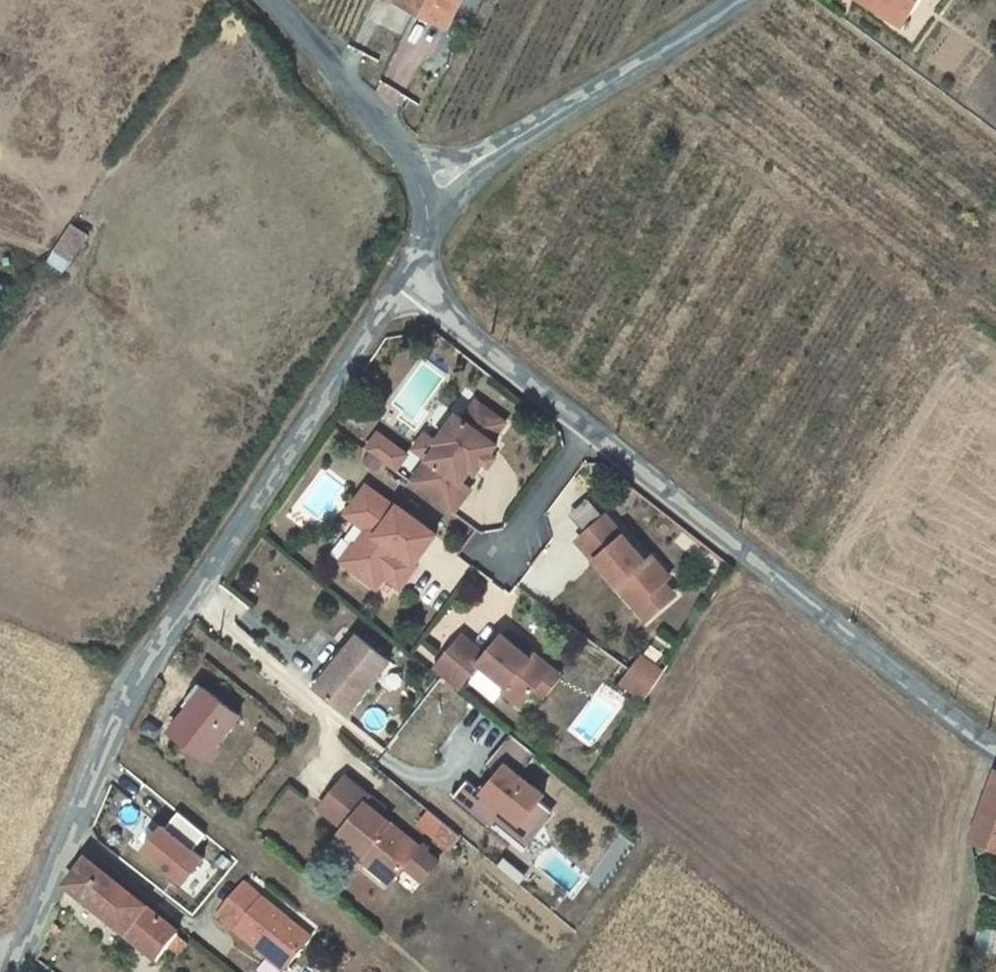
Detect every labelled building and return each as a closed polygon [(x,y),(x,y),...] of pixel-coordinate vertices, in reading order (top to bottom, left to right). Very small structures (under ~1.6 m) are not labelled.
[(398,2),(450,28),(464,0),(399,0),(398,2)] [(901,27),(919,0),(860,0),(868,5),(901,27)] [(67,273),(90,234),(72,224),(49,262),(67,273)] [(427,456),(410,479),(453,510),(470,486),(461,480),(470,466),(475,470),(482,460),(488,452),(495,442),(490,438),(503,419),(474,398),(461,416),(454,411),(435,439),(434,440),(437,442),(427,456)] [(391,442),(376,430),(365,446),(380,457),(391,442)] [(435,439),(423,431),(413,446),(427,456),(437,442),(434,440),(435,439)] [(405,451),(391,442),(380,457),(394,467),(405,451)] [(483,479),(488,452),(482,460),(477,487),(483,479)] [(355,547),(365,554),(354,569),(378,587),(385,575),(401,586),(412,571),(403,565),(407,558),(415,563),(415,562),(437,532),(398,504),(397,506),(367,485),(346,513),(368,529),(356,546),(355,547)] [(593,501),(575,511),(581,523),(599,514),(593,501)] [(647,558),(607,513),(579,538),(620,584),(628,578),(646,597),(666,579),(672,574),(653,553),(647,558)] [(356,546),(354,544),(342,560),(354,569),(365,554),(355,547),(356,546)] [(418,564),(415,562),(415,563),(407,558),(403,565),(412,571),(418,564)] [(678,592),(666,579),(646,597),(628,578),(620,584),(650,617),(678,592)] [(360,631),(340,656),(343,658),(321,685),(350,710),(393,658),(360,631)] [(463,633),(435,668),(460,689),(481,664),(508,686),(504,691),(522,705),(536,687),(550,670),(527,651),(504,632),(488,652),(463,633)] [(530,646),(527,651),(550,670),(536,687),(546,695),(560,679),(564,674),(530,646)] [(624,680),(648,698),(657,684),(633,666),(624,680)] [(196,701),(174,730),(207,757),(242,711),(203,679),(190,696),(196,701)] [(492,773),(477,792),(482,796),(506,767),(519,778),(527,769),(504,750),(513,739),(511,736),(486,767),(492,773)] [(513,739),(504,750),(527,769),(536,757),(513,739)] [(466,783),(453,799),(489,829),(493,824),(498,819),(515,833),(524,821),(536,831),(551,813),(539,804),(544,798),(519,778),(506,767),(482,796),(477,792),(466,783)] [(319,806),(343,825),(338,831),(364,853),(392,877),(403,864),(421,880),(437,860),(419,845),(379,812),(365,800),(370,795),(345,774),(319,806)] [(973,840),(995,850),(995,786),(973,840)] [(370,795),(365,800),(379,812),(384,806),(370,795)] [(451,848),(462,836),(430,809),(419,821),(451,848)] [(191,851),(204,836),(177,813),(164,829),(161,826),(140,851),(180,885),(201,860),(191,851)] [(498,819),(493,824),(526,850),(554,816),(551,813),(536,831),(524,821),(515,833),(498,819)] [(364,853),(359,859),(388,883),(392,877),(364,853)] [(157,961),(179,934),(87,863),(64,891),(157,961)] [(220,917),(287,971),(314,940),(246,885),(220,917)]
